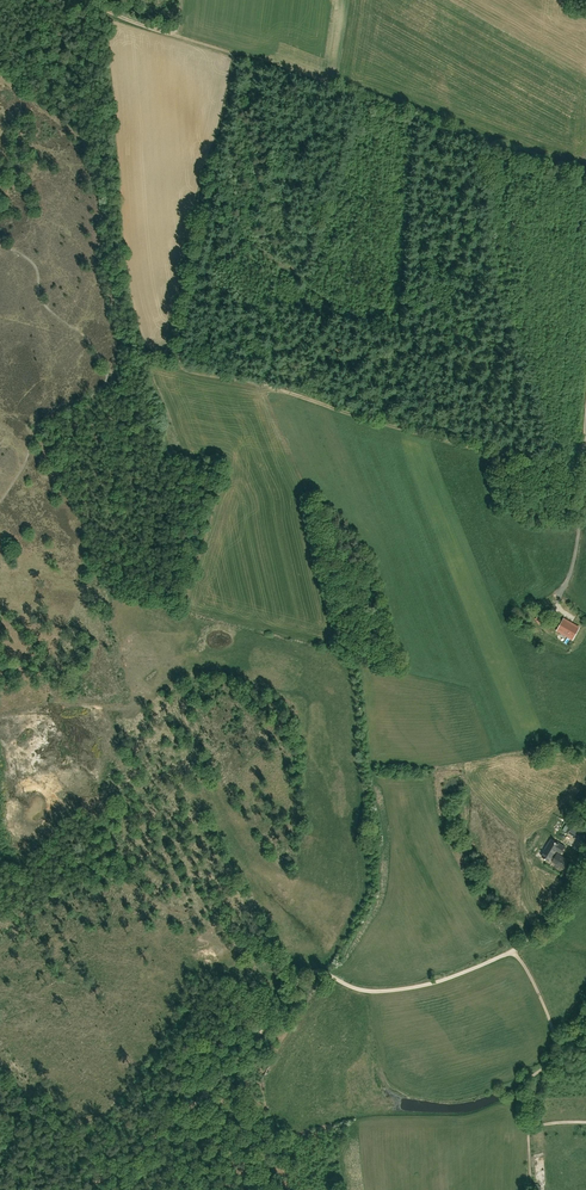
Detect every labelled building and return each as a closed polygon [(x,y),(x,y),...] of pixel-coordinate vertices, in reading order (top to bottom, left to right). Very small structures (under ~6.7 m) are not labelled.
[(545,608),(535,615),(542,624),(552,616),(545,608)] [(580,625),(565,619),(559,632),(574,638),(580,625)] [(549,626),(543,630),(549,639),(555,635),(549,626)] [(572,826),(569,833),(575,836),(579,830),(572,826)] [(555,854),(556,854),(557,851),(562,854),(566,847),(559,842),(558,843),(552,840),(545,851),(546,852),(543,857),(550,862),(555,854)] [(568,861),(557,854),(552,862),(553,862),(550,866),(558,871),(561,867),(563,869),(568,861)]
